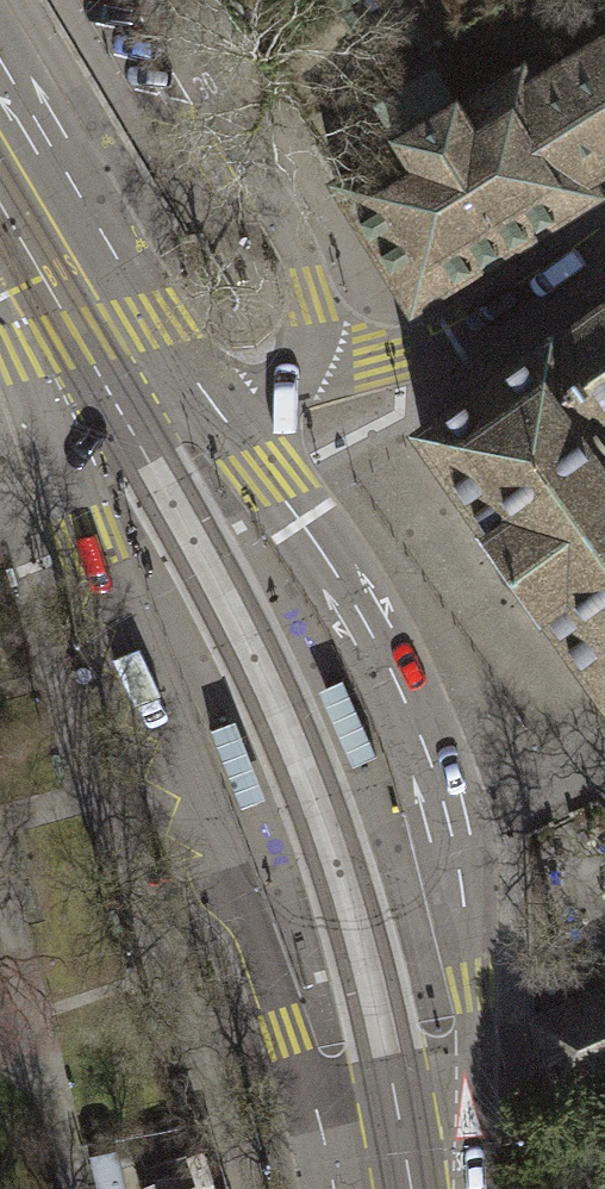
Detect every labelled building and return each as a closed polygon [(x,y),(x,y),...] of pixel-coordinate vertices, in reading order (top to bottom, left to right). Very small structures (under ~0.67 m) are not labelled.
[(530,84),(521,69),(461,106),(456,99),(451,102),(433,73),(379,106),(397,135),(392,138),(397,146),(337,183),(413,306),(588,199),(597,193),(588,179),(604,169),(604,38),(530,84)] [(604,419),(604,306),(553,342),(546,342),(419,431),(489,531),(486,533),(493,542),(492,547),(489,550),(493,556),(497,554),(523,592),(520,594),(525,601),(528,599),(533,599),(540,608),(543,606),(604,694),(604,420),(604,419)] [(532,1018),(551,1100),(604,1077),(604,985),(532,1018)]
